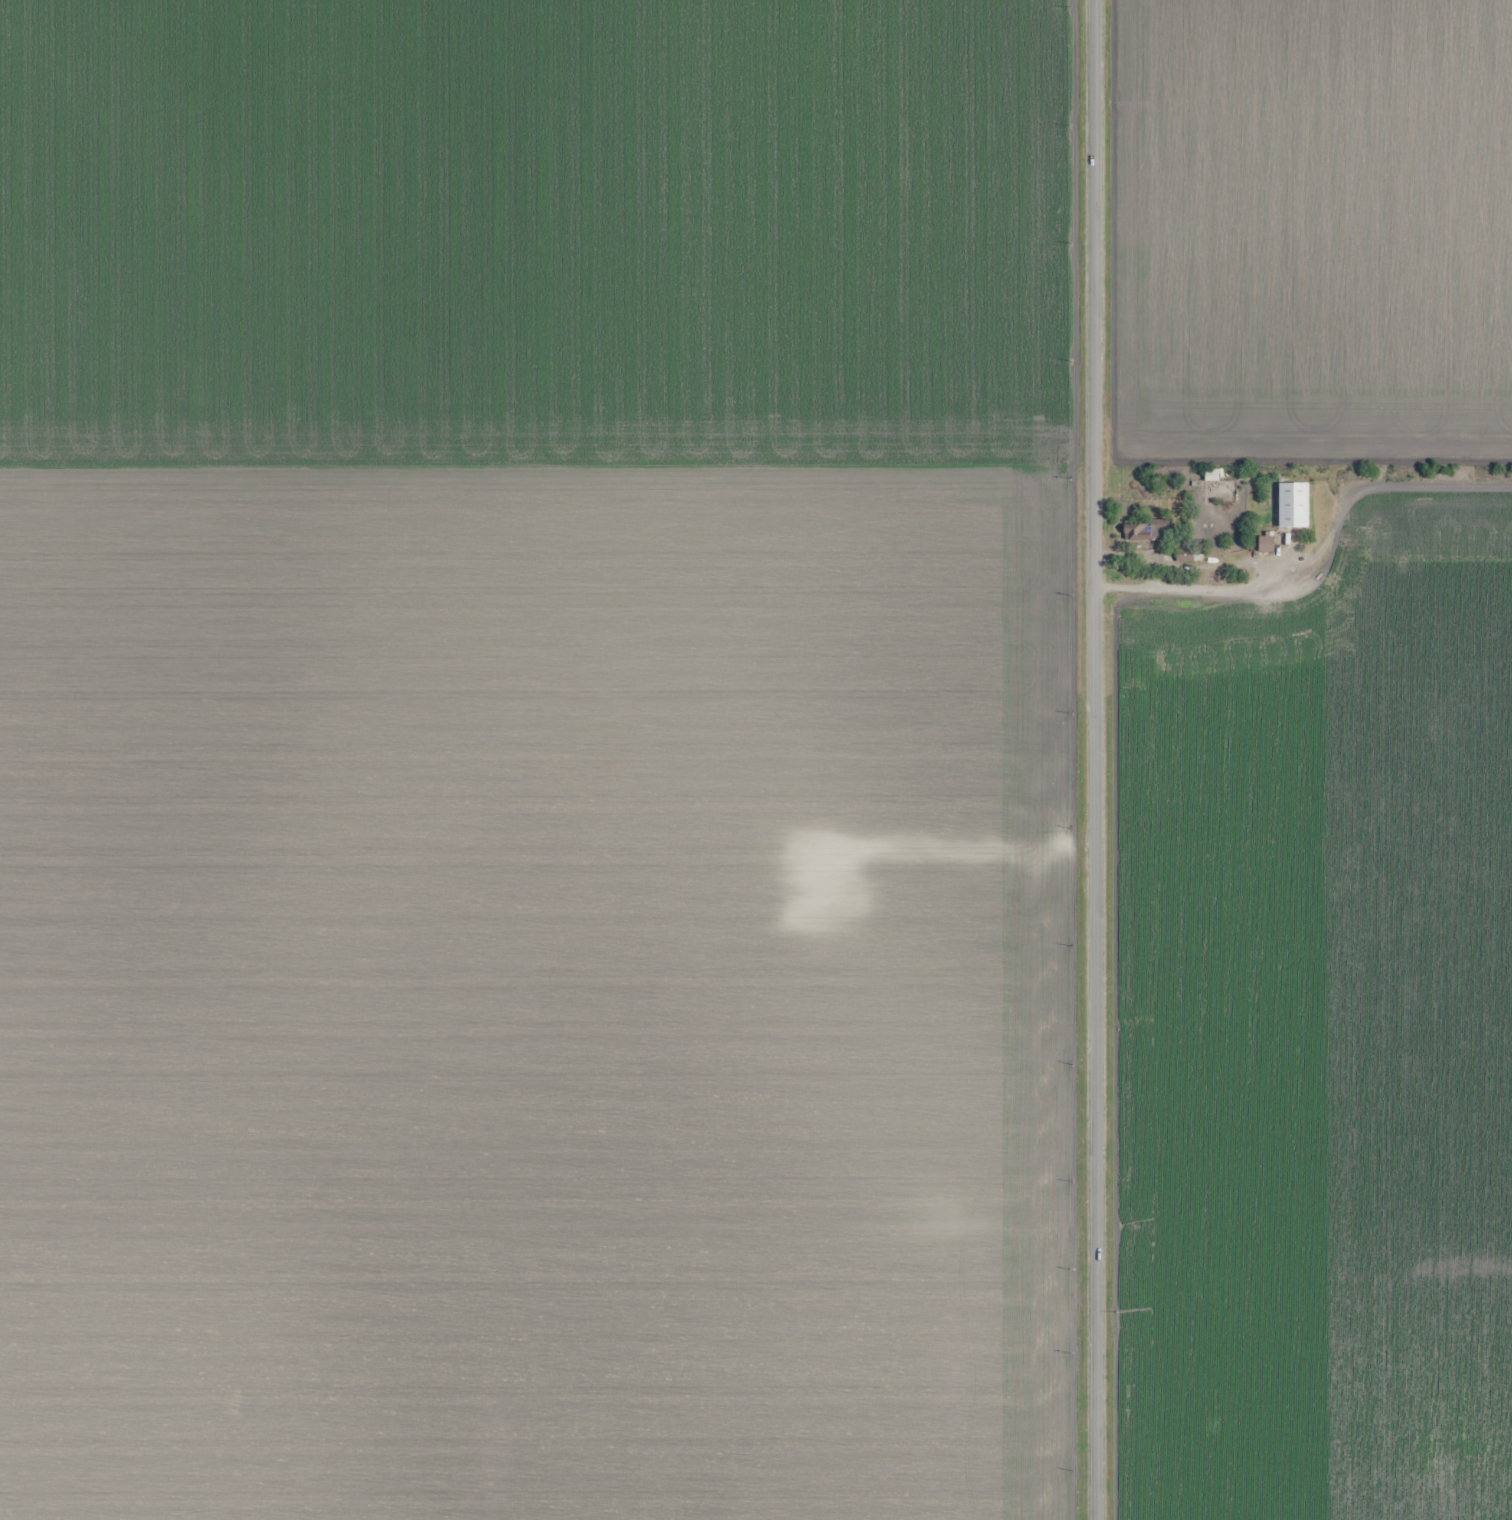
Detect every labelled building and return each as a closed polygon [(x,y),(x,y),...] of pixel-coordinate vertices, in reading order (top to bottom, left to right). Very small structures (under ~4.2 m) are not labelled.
[(1206,481),(1220,481),(1220,470),(1206,470),(1206,481)] [(1309,528),(1309,483),(1280,483),(1280,528),(1309,528)] [(1163,521),(1124,521),(1124,541),(1163,541),(1163,521)] [(1274,553),(1274,537),(1259,537),(1259,553),(1274,553)] [(1204,562),(1204,553),(1176,553),(1176,562),(1204,562)]
